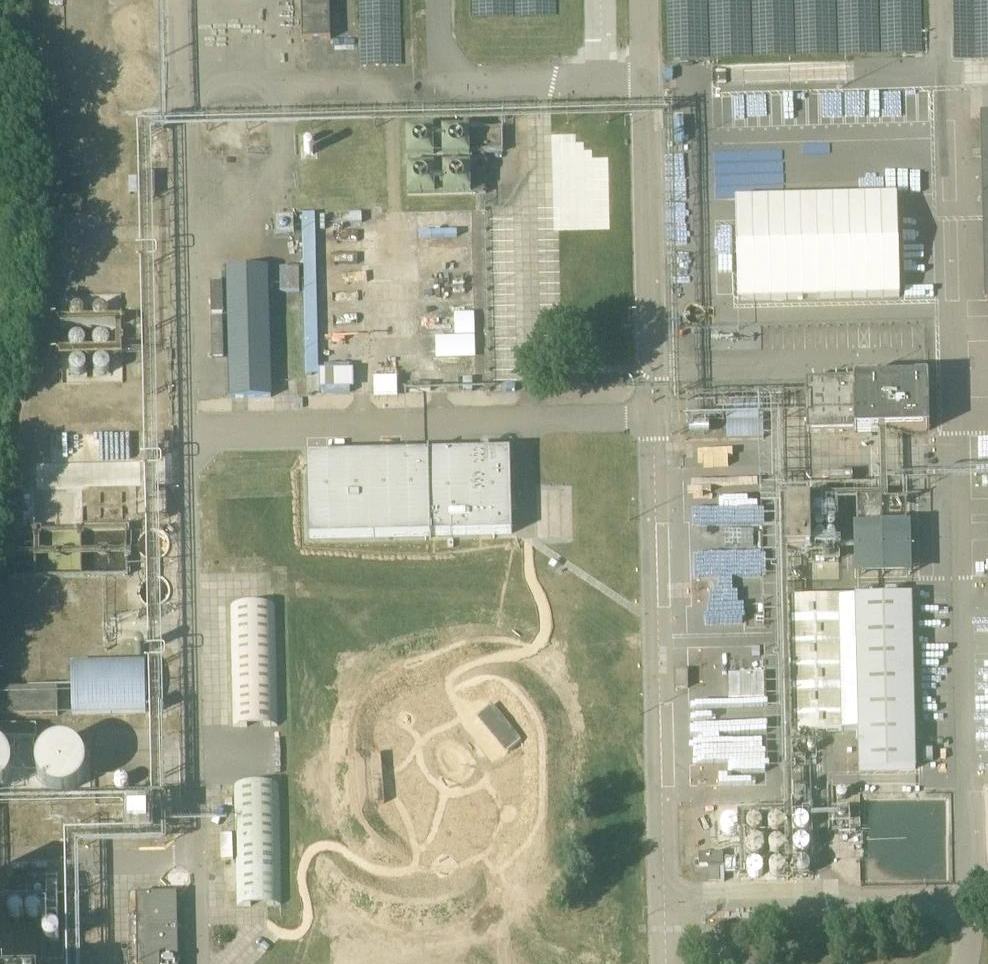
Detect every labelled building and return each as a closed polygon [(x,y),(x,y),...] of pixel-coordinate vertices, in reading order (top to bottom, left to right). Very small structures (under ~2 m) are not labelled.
[(330,0),(301,0),(302,40),(331,39),(331,37),(330,0)] [(929,120),(928,91),(858,93),(859,123),(918,121),(918,120),(929,120)] [(502,130),(406,132),(408,195),(486,194),(485,153),(503,152),(502,130)] [(155,195),(155,174),(138,174),(138,179),(131,180),(131,195),(155,195)] [(896,195),(736,200),(738,301),(899,297),(896,195)] [(319,374),(315,214),(304,214),(308,375),(319,374)] [(268,292),(268,273),(267,268),(227,269),(231,398),(271,397),(268,292)] [(300,268),(280,268),(280,273),(280,292),(300,291),(300,268)] [(123,383),(122,328),(122,318),(121,294),(61,296),(62,385),(123,383)] [(455,313),(455,335),(437,335),(437,357),(476,356),(476,313),(455,313)] [(353,370),(319,370),(319,388),(353,388),(353,370)] [(928,379),(806,382),(806,388),(807,433),(929,430),(928,379)] [(494,380),(494,391),(519,392),(519,380),(494,380)] [(797,399),(785,399),(786,429),(798,428),(797,399)] [(763,420),(763,403),(727,403),(727,421),(763,420)] [(763,420),(727,421),(728,439),(763,439),(763,420)] [(310,538),(512,534),(510,452),(308,457),(310,538)] [(169,518),(169,490),(137,490),(138,518),(169,518)] [(785,503),(786,553),(811,552),(810,503),(785,503)] [(19,530),(8,530),(8,538),(14,538),(14,554),(9,554),(9,560),(14,559),(15,572),(10,573),(10,579),(128,576),(127,529),(22,531),(22,535),(19,535),(19,530)] [(791,598),(794,733),(860,731),(860,769),(916,768),(912,595),(791,598)] [(276,605),(231,606),(233,727),(278,726),(276,605)] [(743,623),(744,606),(720,605),(719,621),(743,623)] [(145,664),(72,665),(73,714),(146,713),(145,664)] [(688,688),(688,671),(677,671),(677,688),(688,688)] [(764,673),(728,674),(729,699),(764,698),(764,673)] [(0,690),(0,716),(58,715),(58,689),(0,690)] [(279,784),(235,785),(237,906),(281,905),(279,784)] [(723,853),(699,854),(699,866),(723,865),(723,853)] [(64,923),(64,900),(63,888),(48,888),(46,888),(5,889),(6,925),(64,923)] [(136,895),(138,963),(179,963),(177,894),(136,895)]
